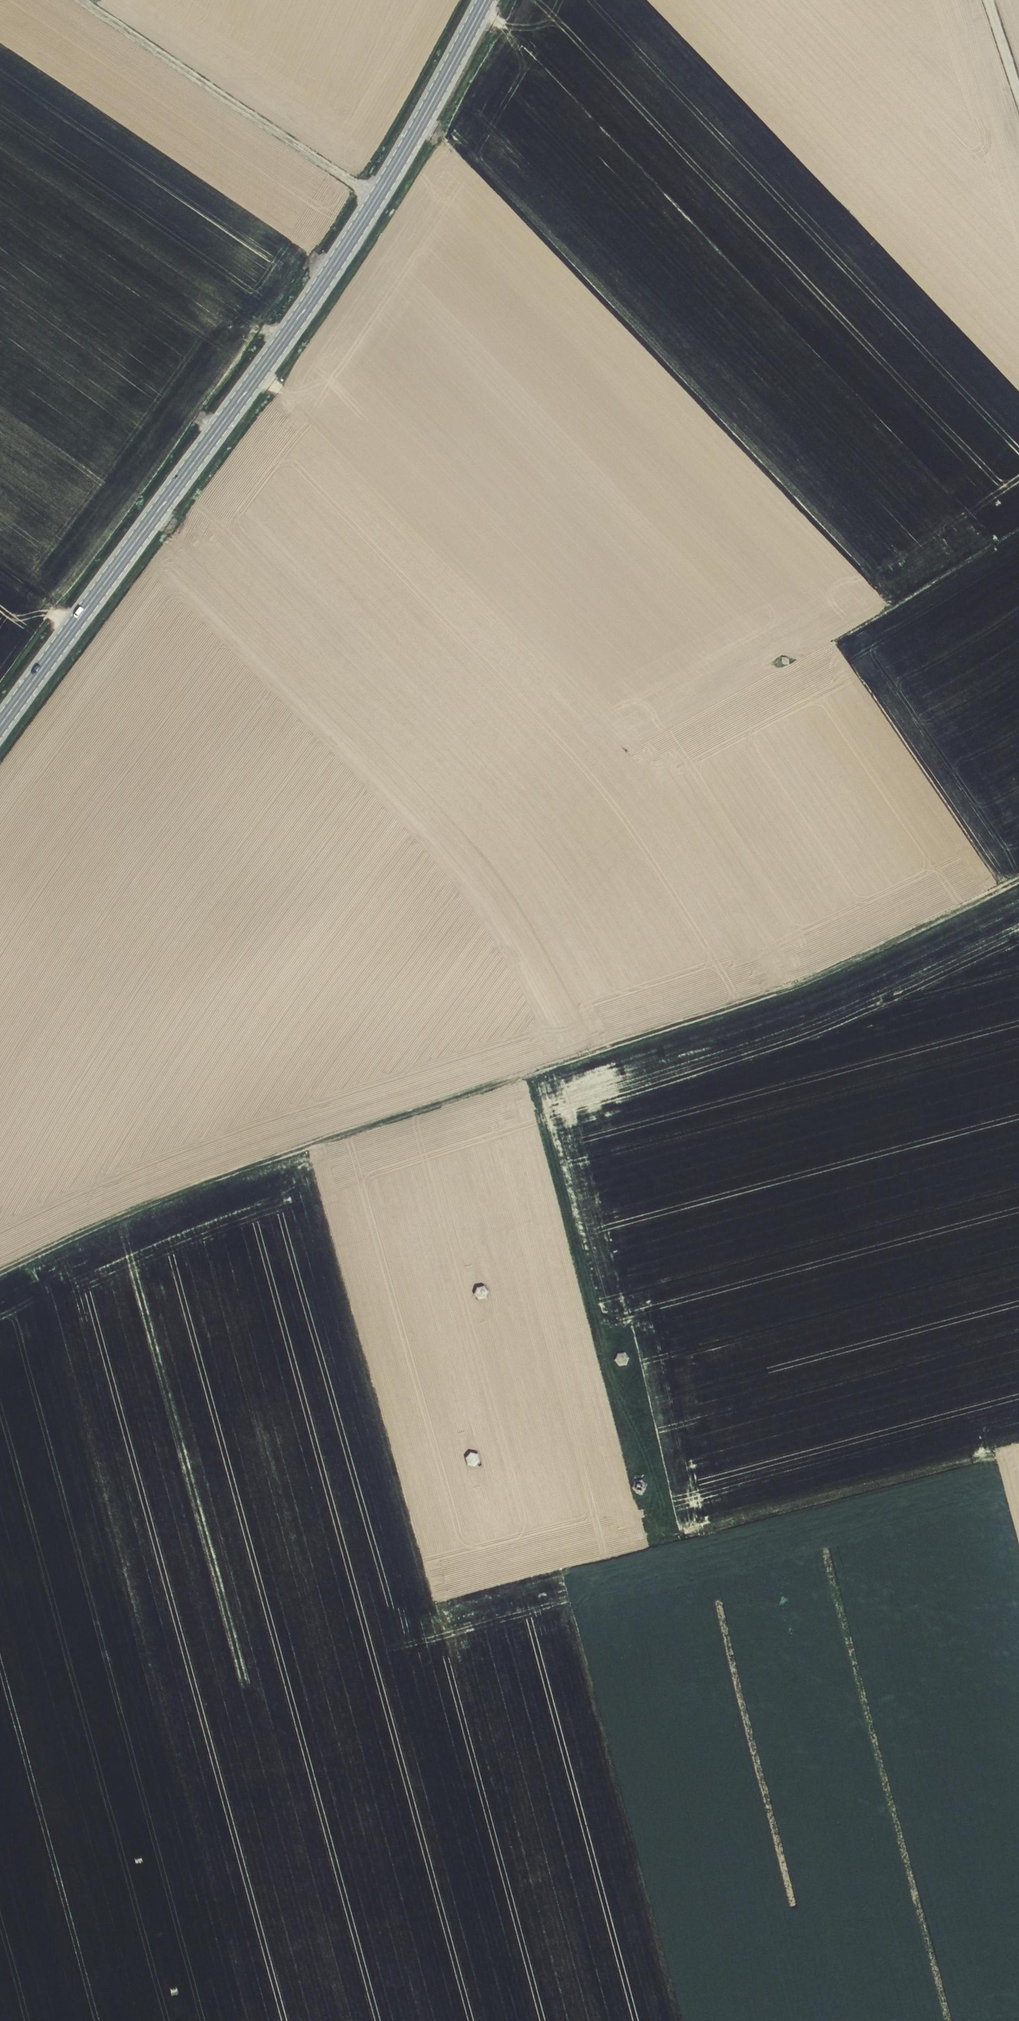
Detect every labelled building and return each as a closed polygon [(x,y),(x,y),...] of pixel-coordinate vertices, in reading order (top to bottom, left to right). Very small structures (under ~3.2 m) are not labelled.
[(624,1352),(615,1356),(618,1365),(628,1361),(624,1352)]
